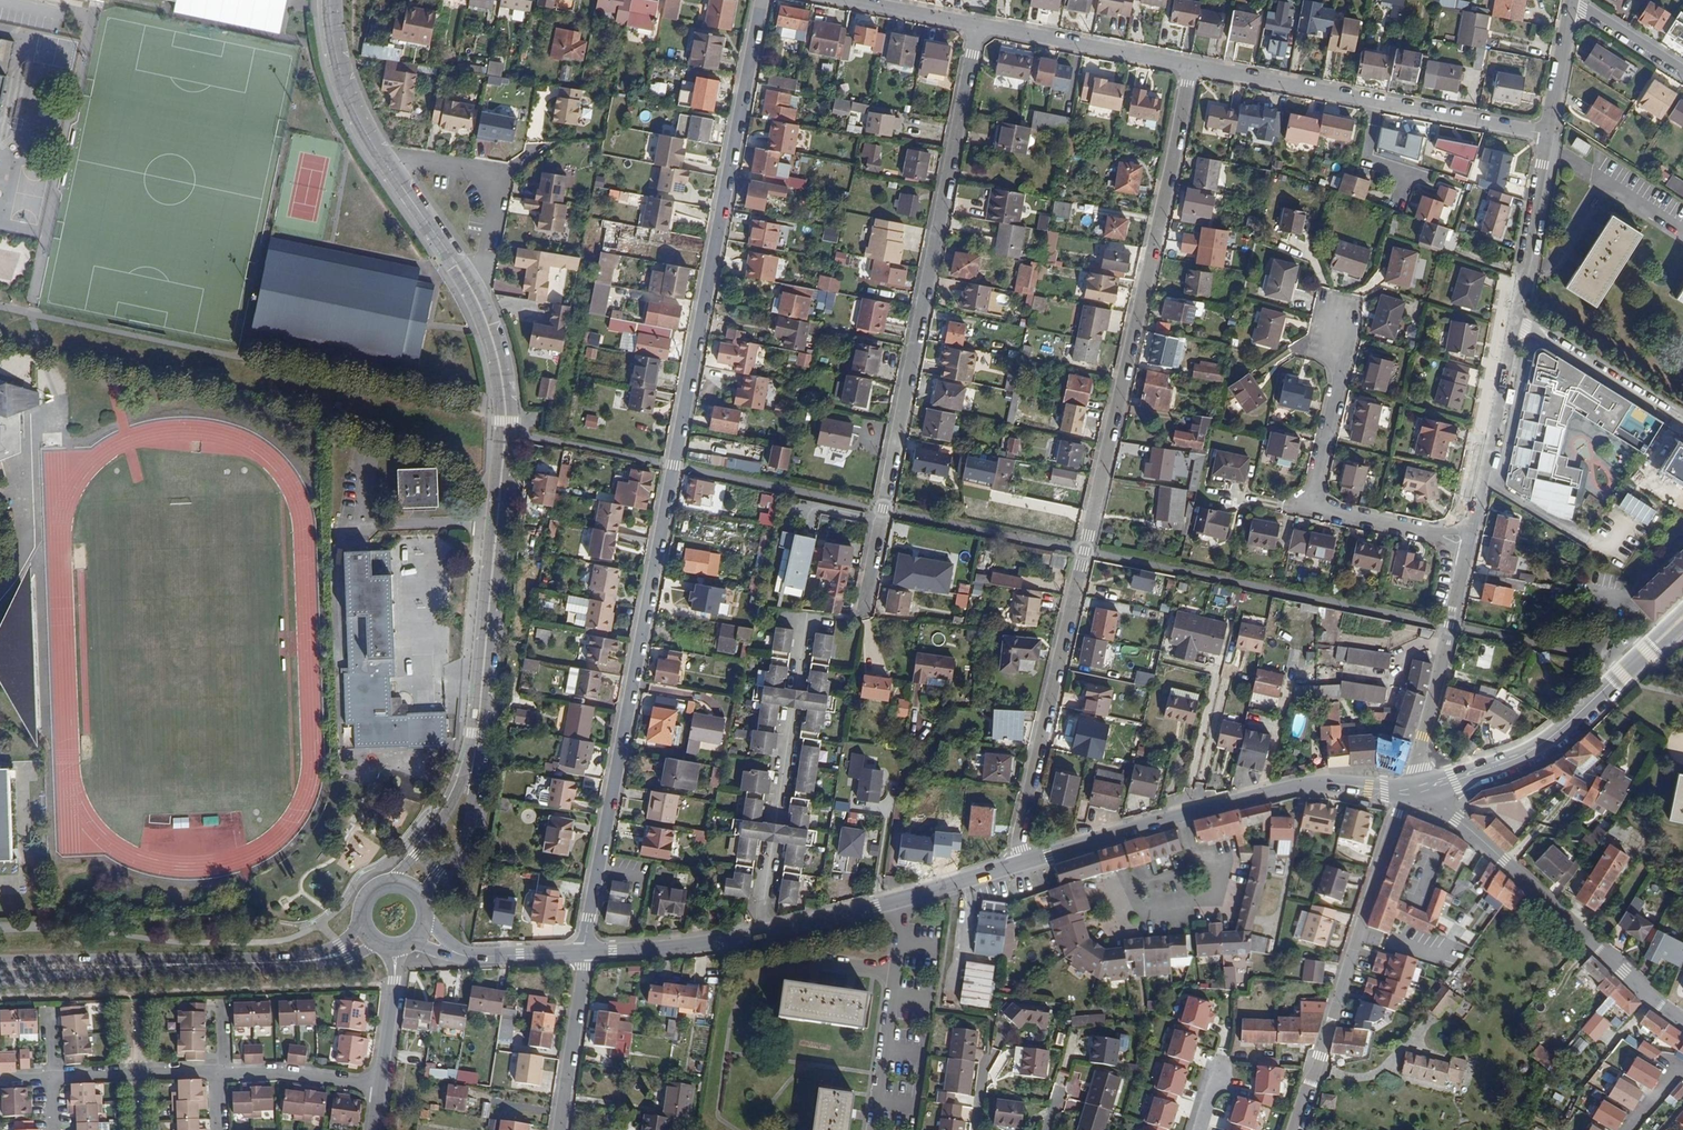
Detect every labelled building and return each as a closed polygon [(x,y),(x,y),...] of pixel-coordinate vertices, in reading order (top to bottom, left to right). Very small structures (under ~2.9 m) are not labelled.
[(531,10),(532,0),(501,0),(500,7),(530,13),(531,10)] [(561,9),(562,0),(554,0),(553,7),(561,9)] [(574,11),(576,0),(562,0),(561,9),(574,11)] [(627,24),(631,1),(625,0),(598,0),(596,9),(617,13),(615,21),(617,21),(616,24),(625,26),(625,23),(627,24)] [(652,36),(659,1),(651,0),(631,0),(631,1),(627,24),(626,27),(635,28),(634,33),(652,36)] [(677,21),(681,0),(676,0),(674,10),(666,8),(668,0),(665,0),(662,18),(677,21)] [(674,10),(676,0),(668,0),(666,8),(674,10)] [(731,31),(737,1),(729,0),(710,0),(706,26),(731,31)] [(1058,10),(1060,0),(1032,0),(1031,5),(1058,10)] [(1088,12),(1091,0),(1066,0),(1064,8),(1088,12)] [(1131,15),(1134,0),(1099,0),(1097,11),(1102,12),(1101,15),(1112,16),(1113,12),(1131,15)] [(1196,27),(1200,9),(1201,4),(1180,0),(1175,0),(1170,22),(1196,27)] [(1331,31),(1333,19),(1335,11),(1321,9),(1322,3),(1304,0),(1298,31),(1316,35),(1317,28),(1331,31)] [(1402,20),(1406,0),(1394,0),(1393,4),(1391,18),(1402,20)] [(1454,9),(1456,0),(1439,0),(1438,6),(1454,9)] [(1522,22),(1526,0),(1496,0),(1493,16),(1522,22)] [(1650,24),(1666,34),(1676,19),(1650,2),(1638,21),(1648,27),(1650,24)] [(776,31),(806,37),(811,12),(780,6),(776,31)] [(1290,25),(1294,25),(1295,20),(1291,20),(1293,11),(1288,10),(1288,9),(1279,7),(1277,17),(1268,15),(1266,29),(1289,33),(1290,25)] [(402,39),(430,45),(436,14),(408,9),(405,23),(402,39)] [(1195,32),(1221,37),(1226,14),(1200,9),(1196,27),(1195,32)] [(1478,47),(1484,48),(1487,33),(1485,33),(1488,15),(1464,11),(1458,44),(1478,47)] [(1229,39),(1254,44),(1259,16),(1234,12),(1229,39)] [(1681,12),(1676,19),(1666,34),(1673,39),(1672,42),(1682,49),(1682,13),(1681,12)] [(405,23),(399,23),(400,19),(372,14),(365,44),(371,45),(376,24),(380,25),(398,28),(396,36),(396,38),(402,39),(405,23)] [(1347,49),(1355,50),(1360,21),(1344,18),(1344,21),(1333,19),(1331,31),(1328,49),(1336,50),(1339,48),(1347,49)] [(842,58),(844,47),(846,37),(847,30),(842,29),(842,27),(816,22),(810,53),(836,58),(836,57),(842,58)] [(378,32),(396,36),(398,28),(380,25),(379,29),(378,32)] [(853,48),(872,52),(876,28),(866,26),(865,29),(857,28),(853,48)] [(586,43),(580,42),(581,34),(557,29),(551,58),(563,61),(564,56),(583,60),(586,43)] [(719,53),(717,53),(720,38),(697,33),(691,65),(716,70),(719,53)] [(881,61),(911,66),(914,50),(912,49),(912,45),(911,45),(912,38),(892,35),(891,39),(885,38),(881,61)] [(844,47),(851,48),(852,38),(846,37),(844,47)] [(13,43),(0,41),(0,105),(13,43)] [(927,68),(946,72),(951,48),(924,43),(919,70),(926,71),(927,68)] [(387,60),(398,62),(400,49),(375,45),(375,49),(364,47),(362,56),(387,60)] [(1610,73),(1618,79),(1627,66),(1597,46),(1585,64),(1607,78),(1610,73)] [(841,60),(848,61),(851,48),(844,47),(842,58),(841,60)] [(1474,69),(1481,70),(1485,49),(1484,48),(1478,47),(1474,69)] [(1391,77),(1417,82),(1422,55),(1396,50),(1394,57),(1391,77)] [(1390,82),(1391,77),(1394,57),(1362,51),(1357,75),(1390,82)] [(1001,54),(997,74),(1029,81),(1034,59),(1018,55),(1017,58),(1001,54)] [(1036,83),(1053,86),(1059,63),(1040,59),(1036,83)] [(398,62),(387,60),(383,90),(389,91),(392,97),(391,108),(411,112),(418,65),(398,62)] [(488,80),(501,82),(504,62),(491,61),(488,80)] [(1423,87),(1458,93),(1462,68),(1428,61),(1423,87)] [(457,71),(487,75),(489,68),(459,64),(457,71)] [(1053,86),(1053,89),(1069,92),(1074,69),(1058,66),(1053,86)] [(1090,104),(1121,110),(1126,86),(1115,84),(1108,83),(1109,77),(1087,73),(1082,98),(1091,100),(1090,104)] [(489,74),(488,82),(508,86),(510,78),(489,74)] [(1493,98),(1520,103),(1524,78),(1498,74),(1493,98)] [(768,86),(795,92),(797,82),(770,76),(768,86)] [(666,94),(667,82),(651,80),(650,93),(666,94)] [(696,109),(713,112),(718,83),(701,80),(696,109)] [(1639,104),(1662,118),(1676,94),(1654,80),(1639,104)] [(581,91),(559,87),(558,97),(556,97),(552,122),(575,125),(576,119),(580,116),(581,111),(578,107),(581,91)] [(1131,115),(1157,121),(1161,101),(1145,97),(1146,91),(1136,89),(1131,115)] [(763,114),(794,120),(798,97),(767,91),(763,114)] [(1609,131),(1621,112),(1599,98),(1587,117),(1609,131)] [(475,106),(437,99),(432,122),(441,124),(440,129),(450,131),(451,126),(460,127),(471,129),(475,106)] [(850,116),(850,111),(852,102),(835,99),(833,112),(850,116)] [(1680,101),(1669,118),(1682,126),(1682,102),(1680,101)] [(893,118),(894,110),(871,106),(852,102),(850,111),(870,114),(867,131),(890,135),(891,129),(898,130),(900,119),(893,118)] [(1256,139),(1271,142),(1272,136),(1278,137),(1284,113),(1276,112),(1276,110),(1252,106),(1251,110),(1244,109),(1244,106),(1240,106),(1239,113),(1237,124),(1248,126),(1258,128),(1256,139)] [(1235,132),(1237,124),(1239,113),(1211,107),(1208,126),(1225,129),(1224,133),(1235,135),(1235,132)] [(1020,126),(1026,127),(1029,110),(1023,109),(1020,126)] [(687,127),(690,115),(681,113),(678,125),(687,127)] [(1032,128),(1044,131),(1047,115),(1035,113),(1032,128)] [(1287,124),(1318,135),(1321,117),(1311,114),(1310,119),(1304,118),(1289,115),(1287,124)] [(1044,131),(1067,135),(1070,119),(1047,115),(1044,131)] [(1325,137),(1349,141),(1353,121),(1321,115),(1321,117),(1318,135),(1325,137)] [(688,140),(708,144),(712,121),(693,117),(688,140)] [(516,124),(481,118),(476,139),(494,143),(494,139),(513,143),(516,124)] [(778,152),(794,155),(798,125),(772,121),(770,134),(773,135),(773,139),(769,139),(767,150),(778,152)] [(850,131),(863,133),(864,126),(851,123),(850,131)] [(996,147),(1025,153),(1029,128),(1026,127),(1020,126),(1001,123),(996,147)] [(1248,126),(1237,124),(1235,132),(1247,134),(1248,126)] [(1299,143),(1316,146),(1318,135),(1287,124),(1284,139),(1287,143),(1295,145),(1299,143)] [(1480,145),(1482,134),(1445,126),(1443,136),(1480,145)] [(1378,148),(1418,161),(1423,137),(1382,128),(1378,148)] [(1567,143),(1581,152),(1586,143),(1572,135),(1567,143)] [(682,142),(660,138),(654,165),(660,166),(676,169),(682,142)] [(865,169),(879,172),(881,161),(878,160),(881,147),(865,144),(863,157),(868,158),(865,169)] [(784,178),(775,176),(778,152),(767,150),(757,148),(753,172),(766,175),(765,183),(767,184),(783,186),(784,178)] [(903,175),(924,179),(929,155),(908,151),(903,175)] [(1491,189),(1503,193),(1511,157),(1485,151),(1483,162),(1490,164),(1487,180),(1481,178),(1480,186),(1491,189)] [(1201,188),(1216,191),(1220,161),(1198,157),(1193,187),(1201,188)] [(1451,170),(1467,175),(1471,164),(1462,161),(1461,164),(1453,162),(1451,170)] [(1117,189),(1137,193),(1141,167),(1121,164),(1117,189)] [(1666,182),(1670,175),(1664,172),(1666,168),(1658,164),(1654,170),(1661,175),(1659,178),(1666,182)] [(676,169),(660,166),(655,190),(682,195),(684,181),(687,182),(689,171),(676,169)] [(537,190),(535,200),(562,204),(566,176),(542,173),(541,184),(540,191),(537,190)] [(1368,192),(1369,192),(1372,182),(1347,174),(1341,192),(1365,200),(1368,192)] [(787,185),(805,190),(807,180),(789,176),(787,185)] [(1671,178),(1666,186),(1678,194),(1682,186),(1682,185),(1671,178)] [(745,206),(763,210),(766,191),(783,194),(784,187),(783,186),(767,184),(767,187),(749,184),(745,206)] [(1202,216),(1211,217),(1214,197),(1200,195),(1201,188),(1193,187),(1189,186),(1182,220),(1201,223),(1202,216)] [(1438,199),(1454,204),(1458,191),(1442,186),(1438,199)] [(783,194),(795,196),(796,189),(784,187),(783,194)] [(1018,213),(1020,213),(1023,198),(1021,198),(1022,194),(994,189),(993,195),(991,195),(990,201),(992,201),(989,222),(1001,224),(1018,227),(1019,217),(1017,217),(1018,213)] [(1510,207),(1508,206),(1511,196),(1503,193),(1491,189),(1488,199),(1491,201),(1486,215),(1505,221),(1507,217),(1510,207)] [(629,194),(620,192),(619,199),(627,201),(629,194)] [(915,210),(919,211),(921,203),(917,203),(918,197),(900,193),(899,201),(898,208),(897,213),(914,216),(915,210)] [(1427,221),(1438,224),(1444,203),(1453,206),(1454,204),(1438,199),(1437,201),(1424,196),(1417,217),(1427,221)] [(643,228),(667,232),(672,202),(649,197),(643,228)] [(535,200),(525,199),(524,209),(540,212),(542,212),(542,216),(540,215),(537,229),(562,233),(566,205),(562,204),(535,200)] [(1053,216),(1070,219),(1072,204),(1056,201),(1053,216)] [(788,217),(796,219),(798,208),(790,207),(788,217)] [(1281,230),(1301,234),(1304,214),(1285,210),(1281,230)] [(1500,236),(1504,224),(1505,221),(1486,215),(1482,230),(1500,236)] [(1039,230),(1047,232),(1050,217),(1041,216),(1039,230)] [(1566,288),(1595,307),(1642,235),(1612,216),(1566,288)] [(1106,235),(1124,238),(1127,220),(1109,217),(1106,235)] [(902,242),(905,224),(875,218),(869,248),(866,248),(865,257),(882,261),(890,263),(900,265),(905,243),(902,242)] [(620,243),(621,238),(624,225),(606,221),(605,228),(607,229),(603,251),(608,252),(609,249),(619,251),(620,243)] [(749,245),(774,250),(778,225),(754,221),(749,245)] [(1420,243),(1441,250),(1449,228),(1438,224),(1427,221),(1420,243)] [(995,256),(1019,260),(1024,228),(1018,227),(1001,224),(995,256)] [(1170,237),(1177,239),(1181,226),(1174,224),(1170,237)] [(1226,266),(1230,229),(1202,225),(1201,234),(1183,232),(1181,253),(1198,254),(1197,263),(1226,266)] [(841,230),(828,227),(825,240),(838,243),(841,230)] [(636,239),(649,242),(651,231),(637,229),(636,239)] [(971,251),(970,245),(973,234),(959,231),(956,249),(971,251)] [(403,359),(420,362),(435,286),(418,282),(420,270),(272,239),(251,340),(400,371),(403,359)] [(1167,254),(1180,252),(1179,240),(1166,242),(1167,254)] [(1331,266),(1362,277),(1370,253),(1340,242),(1331,266)] [(1441,252),(1441,250),(1420,243),(1419,245),(1441,252)] [(580,258),(518,248),(515,266),(527,268),(531,269),(529,279),(525,279),(523,291),(530,292),(547,295),(549,282),(547,282),(549,266),(578,271),(580,258)] [(1387,282),(1409,287),(1416,253),(1394,248),(1387,282)] [(1040,264),(1054,266),(1055,254),(1042,251),(1040,264)] [(1124,271),(1126,272),(1129,255),(1106,251),(1104,266),(1098,265),(1096,274),(1114,277),(1119,278),(1123,279),(1124,271)] [(601,252),(595,283),(610,286),(616,255),(601,252)] [(848,254),(837,252),(836,263),(846,265),(848,254)] [(778,258),(751,253),(747,277),(774,282),(778,258)] [(952,274),(975,278),(978,257),(956,253),(952,274)] [(879,281),(886,282),(890,263),(882,261),(879,281)] [(1267,295),(1288,300),(1292,282),(1293,283),(1296,266),(1275,261),(1267,295)] [(886,282),(903,286),(906,271),(899,270),(900,265),(890,263),(886,282)] [(650,293),(683,300),(688,276),(689,269),(668,265),(667,274),(654,272),(650,293)] [(1025,295),(1031,296),(1036,269),(1022,265),(1018,284),(1027,286),(1025,295)] [(1452,302),(1474,309),(1484,276),(1463,269),(1452,302)] [(1185,292),(1209,297),(1212,274),(1189,270),(1185,292)] [(1096,274),(1088,273),(1084,297),(1115,302),(1117,291),(1112,290),(1114,277),(1096,274)] [(819,290),(827,292),(830,279),(815,276),(813,289),(819,290)] [(827,292),(833,293),(836,280),(830,279),(827,292)] [(589,314),(605,317),(610,286),(595,283),(589,314)] [(780,314),(807,319),(811,295),(813,289),(783,284),(782,294),(784,294),(780,314)] [(962,309),(992,315),(997,294),(993,293),(990,292),(990,288),(967,284),(965,293),(962,309)] [(817,300),(825,302),(827,292),(819,290),(818,296),(817,300)] [(547,295),(530,292),(529,300),(545,303),(547,295)] [(1008,307),(1011,297),(1000,293),(996,302),(1008,307)] [(1045,306),(1043,305),(1044,298),(1033,296),(1030,309),(1044,312),(1045,306)] [(1372,331),(1394,338),(1404,303),(1382,297),(1372,331)] [(883,334),(889,303),(862,299),(862,301),(857,300),(853,302),(850,322),(852,325),(857,326),(857,329),(883,334)] [(1163,317),(1192,323),(1194,315),(1200,316),(1202,315),(1205,303),(1178,299),(1177,303),(1167,301),(1163,317)] [(656,325),(677,328),(680,307),(660,303),(660,304),(648,302),(644,325),(656,327),(656,325)] [(564,345),(571,307),(554,304),(551,327),(533,324),(531,340),(564,345)] [(1103,326),(1108,326),(1111,310),(1084,305),(1078,338),(1100,343),(1102,330),(1103,326)] [(613,310),(612,316),(628,320),(629,314),(613,310)] [(1255,342),(1276,348),(1284,316),(1263,310),(1255,342)] [(629,351),(667,358),(672,330),(656,327),(644,325),(611,318),(609,330),(632,334),(629,351)] [(784,347),(803,350),(808,324),(779,318),(776,333),(786,335),(786,338),(784,347)] [(965,336),(963,335),(966,324),(950,321),(946,342),(963,345),(965,336)] [(1448,351),(1473,355),(1478,326),(1453,321),(1448,351)] [(818,334),(819,330),(821,324),(812,322),(811,332),(818,334)] [(1169,333),(1170,322),(1158,322),(1157,332),(1169,333)] [(737,341),(743,342),(745,333),(728,330),(726,339),(737,341)] [(599,346),(602,334),(589,331),(586,343),(599,346)] [(1170,370),(1171,367),(1177,341),(1178,339),(1159,334),(1146,332),(1140,362),(1150,364),(1150,365),(1170,370)] [(1073,359),(1096,363),(1100,343),(1078,338),(1077,338),(1073,359)] [(736,347),(721,344),(718,362),(737,365),(736,372),(745,374),(752,375),(758,345),(743,342),(737,341),(736,347)] [(1171,367),(1179,369),(1185,343),(1177,341),(1171,367)] [(854,369),(875,373),(880,349),(858,344),(854,369)] [(1029,362),(1042,365),(1043,356),(1030,354),(1031,347),(1025,346),(1023,358),(1029,359),(1029,362)] [(944,378),(973,384),(979,354),(944,347),(941,365),(946,366),(944,378)] [(1560,366),(1569,368),(1572,366),(1546,349),(1543,348),(1538,349),(1535,352),(1534,356),(1536,356),(1536,355),(1536,354),(1537,353),(1537,352),(1538,352),(1539,351),(1540,351),(1542,351),(1543,351),(1544,351),(1545,351),(1557,359),(1561,362),(1560,366)] [(587,358),(596,360),(598,351),(589,349),(587,358)] [(1526,392),(1522,410),(1524,411),(1522,419),(1520,419),(1516,437),(1518,438),(1516,446),(1514,446),(1510,465),(1512,465),(1510,473),(1508,473),(1506,483),(1506,485),(1507,487),(1522,496),(1524,487),(1528,488),(1526,499),(1539,507),(1539,504),(1548,506),(1546,512),(1553,516),(1560,519),(1572,521),(1575,507),(1568,505),(1571,488),(1579,489),(1583,471),(1567,467),(1568,458),(1559,456),(1567,420),(1576,407),(1579,408),(1580,405),(1585,409),(1581,415),(1644,455),(1664,423),(1658,420),(1656,423),(1599,388),(1596,392),(1589,387),(1592,382),(1591,377),(1572,366),(1569,368),(1560,366),(1561,362),(1557,359),(1545,351),(1544,351),(1543,351),(1542,351),(1540,351),(1539,351),(1538,352),(1537,352),(1537,353),(1536,354),(1536,355),(1536,356),(1534,356),(1528,383),(1532,384),(1530,393),(1526,392)] [(655,370),(657,371),(659,358),(637,354),(632,385),(635,385),(652,389),(655,370)] [(1363,385),(1385,390),(1391,364),(1373,358),(1369,375),(1366,374),(1363,385)] [(1199,378),(1222,382),(1225,370),(1201,366),(1199,378)] [(1465,386),(1468,375),(1445,368),(1442,379),(1443,379),(1436,402),(1458,409),(1465,386)] [(1006,391),(1013,392),(1017,374),(1009,373),(1006,391)] [(1067,403),(1086,407),(1091,380),(1057,373),(1055,386),(1068,388),(1065,403),(1067,403)] [(1142,408),(1169,411),(1173,389),(1166,387),(1168,376),(1149,373),(1142,408)] [(18,386),(31,390),(32,376),(19,374),(18,386)] [(733,404),(762,409),(768,378),(752,375),(745,374),(742,390),(741,395),(735,394),(733,404)] [(843,402),(865,407),(871,379),(848,375),(846,384),(843,399),(843,402)] [(1248,411),(1265,399),(1249,375),(1231,387),(1248,411)] [(1280,404),(1308,411),(1313,389),(1296,385),(1297,379),(1286,376),(1280,404)] [(1617,393),(1591,377),(1592,382),(1589,387),(1596,392),(1599,388),(1656,423),(1658,420),(1617,393)] [(557,381),(542,378),(539,397),(554,399),(557,381)] [(21,453),(19,413),(40,405),(40,393),(31,390),(18,386),(0,381),(0,461),(21,453)] [(836,397),(843,399),(846,384),(839,382),(836,397)] [(934,404),(960,409),(965,387),(938,383),(934,404)] [(650,405),(653,406),(656,390),(652,389),(635,385),(630,409),(648,413),(650,405)] [(1006,425),(1012,426),(1019,393),(1013,392),(1006,425)] [(1352,440),(1372,445),(1381,406),(1359,400),(1352,430),(1354,431),(1352,440)] [(1062,430),(1081,434),(1086,407),(1067,403),(1062,430)] [(1576,407),(1574,410),(1581,415),(1585,409),(1580,405),(1579,408),(1576,407)] [(711,428),(736,433),(740,412),(715,408),(711,428)] [(950,440),(953,425),(955,414),(929,409),(923,435),(950,440)] [(1206,427),(1212,428),(1214,418),(1195,415),(1191,435),(1176,431),(1175,433),(1173,433),(1171,441),(1174,441),(1173,443),(1193,447),(1193,453),(1201,454),(1202,449),(1206,427)] [(597,426),(607,429),(609,420),(599,418),(597,426)] [(1448,441),(1453,442),(1456,428),(1452,427),(1452,425),(1426,418),(1417,454),(1443,460),(1448,441)] [(819,444),(847,449),(852,425),(824,419),(819,444)] [(950,440),(956,441),(959,426),(953,425),(950,440)] [(1268,454),(1295,460),(1300,439),(1272,433),(1268,454)] [(1014,453),(1016,454),(1018,441),(1011,440),(1008,452),(1014,453)] [(1058,462),(1078,466),(1082,446),(1062,442),(1058,462)] [(1679,445),(1664,470),(1682,482),(1682,448),(1679,445)] [(769,467),(786,470),(790,449),(774,446),(769,467)] [(1146,477),(1170,480),(1174,450),(1155,447),(1152,464),(1148,464),(1146,477)] [(914,469),(946,476),(950,456),(918,449),(914,469)] [(999,457),(1007,459),(1008,452),(1001,450),(999,457)] [(557,486),(565,487),(572,452),(564,451),(559,478),(557,486)] [(965,481),(993,487),(999,457),(970,451),(965,481)] [(1231,478),(1244,481),(1249,458),(1218,452),(1215,473),(1231,476),(1231,478)] [(712,455),(710,462),(760,470),(761,463),(712,455)] [(1016,486),(1011,485),(1016,461),(1013,460),(1007,459),(999,457),(993,487),(992,490),(1014,495),(1016,486)] [(1341,484),(1362,489),(1366,469),(1346,464),(1341,484)] [(399,508),(439,507),(437,468),(398,470),(399,508)] [(1049,482),(1074,486),(1077,473),(1052,468),(1049,482)] [(1419,501),(1438,498),(1433,474),(1407,468),(1403,488),(1417,491),(1419,501)] [(626,505),(645,509),(652,474),(632,470),(630,483),(627,483),(625,493),(628,494),(626,505)] [(534,504),(553,507),(556,491),(557,486),(559,478),(540,474),(538,484),(537,491),(534,504)] [(699,505),(708,506),(712,484),(691,480),(686,503),(699,506),(699,505)] [(617,492),(625,493),(627,483),(619,481),(617,492)] [(1167,527),(1182,530),(1186,490),(1162,486),(1158,520),(1163,520),(1167,520),(1167,527)] [(771,505),(780,507),(783,496),(773,494),(771,505)] [(616,533),(617,533),(623,505),(603,501),(597,529),(616,533)] [(759,524),(776,527),(780,507),(771,505),(769,515),(761,514),(759,524)] [(1196,531),(1224,538),(1230,515),(1201,509),(1196,531)] [(1494,538),(1514,541),(1518,521),(1499,516),(1494,538)] [(1248,543),(1275,549),(1279,525),(1252,520),(1248,543)] [(616,541),(615,541),(616,533),(597,529),(595,528),(589,557),(611,562),(612,552),(614,552),(616,541)] [(762,530),(760,551),(767,552),(769,531),(762,530)] [(814,549),(816,539),(783,531),(779,547),(785,548),(776,589),(803,595),(811,560),(814,549)] [(1307,554),(1331,560),(1335,539),(1312,534),(1307,554)] [(1516,557),(1511,556),(1514,541),(1494,538),(1488,564),(1513,570),(1516,557)] [(1353,564),(1380,570),(1385,548),(1357,542),(1353,564)] [(820,561),(823,562),(849,566),(850,566),(852,547),(826,543),(825,550),(814,549),(811,560),(820,561)] [(683,570),(706,574),(710,553),(687,549),(683,570)] [(1674,558),(1674,559),(1665,568),(1664,567),(1632,598),(1653,620),(1679,596),(1675,592),(1682,584),(1682,550),(1674,558)] [(407,715),(391,716),(390,678),(395,678),(391,551),(344,552),(348,667),(341,667),(341,673),(344,673),(346,725),(354,724),(355,748),(408,747),(408,749),(447,747),(446,712),(407,713),(407,715)] [(956,563),(900,553),(895,583),(950,593),(956,563)] [(1425,562),(1415,560),(1415,556),(1399,553),(1394,573),(1421,579),(1425,562)] [(1043,555),(1043,566),(1067,566),(1066,555),(1043,555)] [(826,612),(840,613),(848,568),(820,563),(817,576),(829,578),(832,583),(826,612)] [(615,604),(618,585),(616,585),(619,570),(596,565),(591,590),(596,591),(594,600),(615,604)] [(1133,586),(1152,590),(1154,579),(1157,579),(1158,575),(1142,572),(1141,577),(1135,576),(1133,586)] [(1534,581),(1535,574),(1521,573),(1520,579),(1534,581)] [(975,582),(989,584),(990,576),(976,574),(975,582)] [(1021,589),(1022,579),(992,575),(991,584),(1019,589),(1021,589)] [(1502,596),(1511,598),(1513,589),(1524,591),(1526,582),(1487,575),(1482,601),(1500,605),(1502,596)] [(723,588),(696,584),(691,610),(719,615),(723,588)] [(1679,596),(1682,592),(1682,584),(1675,592),(1679,596)] [(958,593),(967,595),(968,586),(959,585),(958,593)] [(1232,596),(1233,587),(1214,585),(1213,594),(1232,596)] [(1013,623),(1036,626),(1041,592),(1021,589),(1019,589),(1013,623)] [(887,611),(907,614),(910,594),(890,590),(887,611)] [(609,631),(610,631),(613,613),(615,604),(594,600),(592,600),(589,614),(578,612),(576,625),(588,627),(609,631)] [(1104,638),(1114,640),(1120,612),(1098,607),(1092,635),(1104,638)] [(1154,622),(1156,611),(1144,608),(1141,619),(1154,622)] [(1197,649),(1219,654),(1226,624),(1178,612),(1178,614),(1172,613),(1165,640),(1171,641),(1170,643),(1179,645),(1176,658),(1194,662),(1197,649)] [(744,642),(750,643),(754,629),(753,629),(743,628),(722,624),(718,651),(734,654),(736,641),(737,636),(745,637),(744,642)] [(1237,647),(1261,652),(1266,629),(1242,624),(1237,647)] [(594,635),(608,638),(609,631),(588,627),(586,634),(592,635),(594,635)] [(779,733),(776,732),(780,703),(783,686),(784,677),(788,678),(795,629),(777,627),(771,671),(768,670),(765,685),(765,688),(763,701),(759,730),(755,729),(752,748),(756,748),(756,751),(771,753),(773,753),(773,747),(777,748),(779,733)] [(1422,627),(1421,636),(1431,638),(1433,630),(1422,627)] [(540,644),(550,645),(552,631),(534,628),(533,633),(536,634),(536,638),(541,638),(540,644)] [(810,799),(813,799),(822,739),(819,738),(821,725),(825,725),(827,710),(828,698),(829,695),(831,679),(828,679),(834,635),(817,633),(810,681),(813,681),(812,691),(809,708),(808,716),(807,722),(804,722),(803,722),(801,736),(805,737),(796,797),(792,796),(790,811),(793,811),(792,817),(791,825),(789,842),(780,900),(798,902),(806,844),(807,840),(809,828),(811,814),(808,813),(810,799)] [(1081,664),(1102,669),(1107,642),(1104,641),(1104,638),(1092,635),(1087,634),(1081,664)] [(608,654),(604,653),(604,650),(592,647),(594,635),(592,635),(588,659),(606,663),(608,654)] [(609,649),(618,651),(619,640),(608,638),(594,635),(592,647),(604,650),(604,653),(608,654),(609,649)] [(1002,671),(1018,672),(1019,658),(1038,659),(1040,639),(1004,636),(1002,671)] [(739,663),(746,665),(750,643),(744,642),(739,663)] [(1348,661),(1390,668),(1392,653),(1351,647),(1348,661)] [(1321,660),(1333,659),(1333,648),(1320,649),(1321,660)] [(675,659),(680,659),(681,653),(669,650),(668,659),(675,660),(675,659)] [(1477,667),(1486,669),(1490,652),(1481,650),(1477,667)] [(927,676),(951,679),(954,659),(917,654),(913,681),(926,683),(927,676)] [(1541,666),(1552,664),(1551,654),(1539,656),(1541,666)] [(1393,736),(1411,742),(1426,695),(1433,663),(1414,658),(1409,684),(1400,714),(1398,721),(1393,736)] [(522,670),(539,673),(541,662),(524,659),(522,670)] [(656,679),(680,684),(683,672),(678,671),(680,659),(675,659),(675,660),(668,659),(667,661),(659,660),(656,679)] [(737,673),(744,674),(746,665),(739,663),(737,673)] [(565,693),(595,698),(600,673),(570,667),(565,693)] [(1296,676),(1311,676),(1310,667),(1296,667),(1296,676)] [(1276,697),(1278,698),(1283,675),(1259,670),(1253,698),(1275,703),(1276,697)] [(1135,684),(1152,688),(1155,675),(1138,671),(1135,684)] [(863,696),(887,700),(890,680),(865,676),(863,696)] [(1342,697),(1384,703),(1386,688),(1345,682),(1342,697)] [(1084,711),(1107,716),(1112,690),(1090,685),(1084,711)] [(783,705),(791,706),(795,688),(783,686),(780,703),(783,704),(783,705)] [(1297,703),(1316,703),(1316,687),(1297,687),(1297,703)] [(806,707),(809,708),(812,691),(795,688),(791,706),(806,708),(806,707)] [(1480,723),(1483,718),(1494,701),(1447,688),(1441,712),(1480,723)] [(1198,703),(1197,703),(1199,696),(1172,690),(1171,697),(1169,696),(1165,716),(1193,723),(1198,703)] [(1507,734),(1518,717),(1494,701),(1483,718),(1507,734)] [(565,737),(588,741),(595,707),(571,702),(564,737),(565,737)] [(910,703),(900,702),(898,717),(908,719),(910,703)] [(1349,736),(1341,737),(1339,702),(1327,703),(1322,703),(1323,725),(1320,725),(1321,740),(1327,740),(1329,767),(1350,765),(1349,736)] [(677,745),(680,728),(673,726),(676,712),(655,708),(649,739),(677,745)] [(516,721),(534,725),(537,713),(518,709),(516,721)] [(994,738),(1019,739),(1020,727),(1022,728),(1023,711),(996,709),(994,738)] [(1364,719),(1398,721),(1400,714),(1371,712),(1364,719)] [(689,740),(721,746),(726,722),(694,716),(689,740)] [(1076,747),(1102,752),(1107,727),(1081,721),(1076,747)] [(1228,747),(1240,750),(1245,726),(1224,721),(1219,745),(1228,747)] [(1463,734),(1470,738),(1477,728),(1470,723),(1463,734)] [(1239,765),(1263,771),(1272,735),(1247,729),(1239,765)] [(1577,766),(1585,770),(1599,758),(1596,755),(1604,746),(1589,733),(1562,758),(1577,766)] [(1372,764),(1377,765),(1376,742),(1369,743),(1369,736),(1366,736),(1366,734),(1349,736),(1350,765),(1372,764)] [(559,771),(583,776),(587,759),(588,752),(592,752),(594,742),(588,741),(565,737),(560,765),(559,771)] [(1462,750),(1471,755),(1478,745),(1469,739),(1462,750)] [(771,755),(778,756),(779,748),(777,748),(773,747),(773,753),(771,753),(771,755)] [(862,769),(864,769),(865,755),(852,753),(850,777),(861,779),(862,769)] [(985,779),(1009,781),(1011,756),(987,754),(985,779)] [(662,784),(694,790),(699,763),(668,758),(662,784)] [(1485,803),(1517,799),(1555,780),(1565,785),(1566,784),(1577,766),(1562,758),(1512,782),(1484,789),(1470,801),(1470,803),(1485,803)] [(1301,773),(1314,770),(1312,762),(1299,765),(1301,773)] [(1129,791),(1155,797),(1161,771),(1135,765),(1129,791)] [(1566,784),(1574,788),(1585,770),(1577,766),(1566,784)] [(751,895),(759,837),(761,820),(765,792),(771,792),(773,777),(770,776),(770,770),(769,770),(753,768),(753,770),(745,769),(742,788),(748,789),(744,818),(742,830),(741,834),(735,877),(727,877),(725,891),(751,895)] [(14,860),(10,769),(0,769),(0,860),(14,860)] [(858,798),(878,801),(882,772),(864,769),(862,769),(861,779),(858,798)] [(1091,802),(1118,808),(1125,776),(1098,770),(1091,802)] [(1052,800),(1073,805),(1079,778),(1058,773),(1052,800)] [(1682,822),(1682,774),(1680,773),(1670,819),(1682,822)] [(1597,803),(1598,803),(1609,783),(1607,782),(1597,776),(1583,802),(1590,806),(1595,802),(1597,803)] [(1628,786),(1629,785),(1611,776),(1610,777),(1611,778),(1628,786)] [(1626,792),(1625,792),(1628,786),(1611,778),(1609,783),(1598,803),(1597,803),(1615,813),(1626,792)] [(574,795),(577,795),(578,784),(575,784),(575,783),(553,779),(552,787),(548,787),(547,791),(543,790),(541,792),(539,801),(541,804),(569,810),(571,800),(572,794),(574,795)] [(648,819),(674,823),(678,796),(655,792),(652,809),(650,809),(648,819)] [(1271,829),(1271,820),(1272,804),(1239,812),(1243,828),(1263,823),(1264,830),(1271,829)] [(1304,828),(1332,835),(1337,814),(1328,812),(1329,810),(1307,805),(1303,825),(1304,825),(1304,828)] [(970,834),(990,836),(993,809),(973,807),(970,834)] [(1370,824),(1369,824),(1370,814),(1347,809),(1340,839),(1363,845),(1366,835),(1367,835),(1370,824)] [(1239,846),(1247,844),(1243,828),(1239,812),(1195,823),(1201,844),(1235,834),(1239,846)] [(1510,850),(1519,840),(1496,818),(1470,815),(1471,819),(1505,851),(1510,850)] [(1395,917),(1399,900),(1416,856),(1413,855),(1417,844),(1421,845),(1447,855),(1457,836),(1438,827),(1408,816),(1368,926),(1389,934),(1395,917)] [(545,850),(567,854),(573,821),(550,817),(545,850)] [(1608,832),(1624,842),(1633,827),(1618,817),(1608,832)] [(759,837),(767,838),(770,820),(764,820),(764,821),(761,820),(759,837)] [(788,823),(770,820),(767,838),(789,842),(791,825),(788,825),(788,823)] [(1291,841),(1292,841),(1293,820),(1271,820),(1271,829),(1270,847),(1270,849),(1278,849),(1278,854),(1290,854),(1291,841)] [(642,854),(671,859),(675,831),(650,827),(649,838),(648,843),(644,843),(642,854)] [(1583,840),(1594,850),(1607,834),(1598,827),(1592,834),(1589,832),(1583,840)] [(839,853),(861,857),(865,831),(843,828),(839,853)] [(1131,862),(1132,866),(1183,850),(1176,829),(1125,844),(1127,849),(1123,850),(1122,845),(1098,853),(1104,875),(1129,867),(1127,863),(1131,862)] [(963,833),(934,830),(934,836),(932,855),(951,857),(952,849),(961,850),(963,833)] [(934,836),(902,833),(899,859),(931,863),(932,855),(934,836)] [(708,837),(698,835),(697,842),(706,844),(708,837)] [(1444,863),(1454,870),(1469,846),(1457,836),(1447,855),(1444,863)] [(1268,861),(1269,861),(1270,850),(1270,849),(1270,847),(1247,844),(1239,846),(1242,861),(1253,861),(1268,861)] [(1416,856),(1417,856),(1421,845),(1417,844),(1413,855),(1416,856)] [(1593,870),(1612,882),(1628,856),(1610,844),(1593,870)] [(1558,880),(1566,887),(1582,865),(1577,861),(1572,865),(1552,846),(1535,863),(1556,882),(1558,880)] [(1104,875),(1098,853),(1093,854),(1099,877),(1104,875)] [(1062,888),(1083,881),(1099,877),(1093,854),(1056,866),(1062,888)] [(1237,934),(1252,932),(1269,874),(1268,872),(1268,869),(1268,861),(1253,861),(1252,869),(1238,923),(1237,934)] [(1512,910),(1526,896),(1491,863),(1481,881),(1484,883),(1481,887),(1490,893),(1486,899),(1499,909),(1503,904),(1512,910)] [(1318,894),(1337,900),(1344,872),(1327,867),(1318,894)] [(1474,885),(1468,881),(1473,873),(1464,868),(1455,884),(1459,886),(1455,892),(1460,895),(1474,885)] [(1576,897),(1595,910),(1612,882),(1593,870),(1576,897)] [(1337,900),(1341,901),(1349,874),(1344,872),(1337,900)] [(1187,956),(1170,957),(1168,936),(1124,941),(1125,948),(1125,952),(1104,954),(1086,943),(1080,923),(1083,922),(1085,921),(1083,913),(1082,909),(1086,908),(1084,901),(1081,890),(1085,889),(1083,881),(1062,888),(1050,891),(1058,919),(1051,921),(1056,938),(1060,937),(1062,945),(1065,956),(1073,961),(1086,970),(1098,979),(1111,977),(1119,976),(1120,980),(1128,979),(1126,962),(1137,961),(1138,975),(1145,974),(1147,975),(1172,973),(1171,966),(1191,965),(1193,956),(1187,956)] [(607,922),(631,926),(634,906),(627,905),(627,904),(628,904),(629,899),(628,899),(628,898),(630,898),(632,885),(614,882),(613,895),(616,895),(615,898),(618,898),(618,902),(615,901),(615,903),(611,902),(607,922)] [(665,911),(682,914),(686,892),(656,887),(652,912),(665,914),(665,911)] [(1433,934),(1435,929),(1449,894),(1435,888),(1427,913),(1421,929),(1433,934)] [(531,920),(554,924),(557,909),(561,910),(563,898),(536,893),(531,920)] [(1642,940),(1651,924),(1637,915),(1645,902),(1637,896),(1618,924),(1642,940)] [(808,904),(819,905),(820,899),(808,897),(808,904)] [(517,903),(496,899),(491,923),(512,927),(517,903)] [(1083,913),(1091,910),(1088,900),(1084,901),(1086,908),(1082,909),(1083,913)] [(1421,929),(1427,913),(1399,900),(1395,917),(1421,929)] [(975,954),(1002,958),(1006,932),(1006,929),(1009,905),(994,902),(993,914),(980,912),(975,954)] [(1296,938),(1325,947),(1333,921),(1304,912),(1296,938)] [(1086,943),(1089,940),(1083,922),(1080,923),(1086,943)] [(1198,956),(1224,954),(1222,935),(1222,924),(1210,924),(1210,928),(1210,933),(1205,933),(1196,933),(1198,956)] [(1681,965),(1682,961),(1682,941),(1659,929),(1645,956),(1657,962),(1661,955),(1681,965)] [(1012,950),(1016,949),(1017,942),(1014,942),(1014,933),(1006,932),(1002,958),(1011,959),(1012,950)] [(1224,954),(1251,953),(1252,935),(1252,932),(1237,934),(1222,935),(1224,954)] [(1170,957),(1187,956),(1186,934),(1168,936),(1170,957)] [(1251,953),(1267,954),(1269,939),(1252,935),(1251,953)] [(1104,954),(1105,951),(1089,940),(1086,943),(1104,954)] [(1394,956),(1377,950),(1370,973),(1410,985),(1418,959),(1395,952),(1394,956)] [(1598,987),(1609,997),(1620,984),(1591,956),(1582,966),(1601,984),(1598,987)] [(1325,961),(1307,959),(1303,982),(1321,984),(1325,961)] [(1084,974),(1086,970),(1073,961),(1071,965),(1084,974)] [(962,1004),(988,1007),(993,966),(968,962),(962,1004)] [(1226,990),(1237,989),(1235,967),(1224,968),(1225,979),(1226,988),(1226,990)] [(1386,981),(1369,976),(1362,998),(1402,1011),(1410,985),(1387,978),(1386,981)] [(1212,986),(1226,988),(1225,979),(1213,977),(1212,986)] [(779,1017),(864,1029),(868,995),(784,982),(779,1017)] [(436,998),(444,999),(446,985),(438,984),(436,998)] [(1615,1001),(1624,1009),(1634,997),(1620,984),(1609,997),(1604,1003),(1609,1008),(1615,1001)] [(653,1003),(678,1007),(681,988),(677,987),(668,986),(664,985),(664,989),(655,987),(653,1003)] [(701,1014),(712,1015),(716,988),(705,987),(705,991),(701,990),(701,986),(695,985),(694,990),(681,988),(678,1007),(702,1011),(701,1014)] [(1439,1017),(1449,1005),(1457,995),(1444,985),(1427,1007),(1439,1017)] [(503,1014),(504,1008),(507,993),(473,988),(469,1007),(469,1009),(503,1014)] [(1449,1005),(1456,1010),(1464,1000),(1457,995),(1449,1005)] [(534,1030),(553,1033),(556,1016),(546,1015),(548,1004),(549,1000),(530,997),(528,1011),(537,1013),(534,1030)] [(1182,1014),(1179,1022),(1182,1023),(1199,1028),(1200,1028),(1207,1031),(1212,1014),(1209,1013),(1212,1004),(1190,997),(1184,1015),(1182,1014)] [(1624,1009),(1630,1015),(1641,1003),(1634,997),(1624,1009)] [(1148,1010),(1156,1010),(1158,1000),(1148,1000),(1148,1010)] [(419,1029),(432,1031),(435,1005),(407,1001),(405,1018),(421,1020),(419,1029)] [(298,1027),(316,1026),(316,1003),(297,1004),(298,1027)] [(365,1018),(363,1018),(365,1006),(342,1003),(338,1031),(365,1034),(367,1025),(364,1025),(365,1018)] [(439,1026),(466,1030),(469,1009),(469,1007),(443,1003),(439,1026)] [(625,1033),(632,1034),(636,1006),(617,1003),(615,1013),(594,1011),(593,1021),(598,1021),(597,1029),(617,1031),(619,1014),(625,1015),(624,1018),(627,1019),(625,1033)] [(1263,1043),(1315,1045),(1327,1004),(1302,1003),(1301,1012),(1299,1012),(1298,1018),(1279,1018),(1279,1021),(1242,1019),(1242,1042),(1257,1043),(1263,1043)] [(1597,1012),(1602,1016),(1609,1008),(1604,1003),(1597,1012)] [(280,1027),(298,1027),(297,1004),(285,1004),(285,1006),(281,1006),(281,1005),(279,1005),(280,1027)] [(546,1015),(556,1016),(557,1005),(548,1004),(546,1015)] [(254,1029),(272,1028),(271,1005),(268,1005),(268,1006),(264,1006),(264,1005),(253,1006),(254,1029)] [(1041,1029),(1048,1030),(1051,1009),(1015,1005),(1005,1014),(1019,1028),(1025,1023),(1038,1025),(1041,1029)] [(205,1022),(204,1022),(204,1017),(205,1017),(205,1007),(187,1006),(188,1015),(178,1015),(178,1025),(182,1025),(182,1035),(205,1035),(205,1022)] [(235,1029),(254,1029),(253,1006),(235,1006),(235,1029)] [(501,1025),(515,1027),(518,1011),(504,1008),(503,1014),(501,1025)] [(85,1028),(89,1028),(88,1017),(79,1018),(78,1009),(60,1010),(61,1021),(62,1021),(63,1026),(61,1026),(62,1039),(86,1037),(85,1028)] [(1682,1044),(1682,1034),(1650,1010),(1640,1023),(1659,1036),(1657,1038),(1669,1045),(1667,1053),(1677,1054),(1679,1050),(1682,1044)] [(1582,1029),(1597,1041),(1611,1024),(1602,1016),(1597,1012),(1582,1029)] [(20,1037),(38,1037),(37,1013),(19,1014),(20,1037)] [(2,1038),(20,1037),(19,1014),(7,1014),(7,1016),(1,1016),(2,1038)] [(1094,1025),(1107,1024),(1107,1014),(1093,1015),(1094,1025)] [(1073,1027),(1088,1026),(1090,1015),(1072,1017),(1073,1027)] [(679,1032),(682,1033),(684,1017),(677,1016),(676,1021),(675,1032),(679,1032)] [(404,1027),(419,1029),(421,1020),(405,1018),(404,1027)] [(673,1040),(675,1032),(676,1021),(670,1020),(668,1032),(659,1031),(658,1038),(673,1040)] [(1182,1023),(1180,1031),(1176,1030),(1171,1048),(1168,1047),(1165,1055),(1171,1057),(1189,1062),(1192,1063),(1197,1047),(1195,1046),(1198,1037),(1197,1036),(1200,1028),(1199,1028),(1182,1023)] [(499,1038),(513,1040),(515,1027),(501,1025),(499,1038)] [(1331,1054),(1363,1057),(1369,1031),(1338,1027),(1331,1054)] [(951,1058),(974,1062),(978,1031),(955,1028),(951,1058)] [(611,1056),(625,1059),(627,1043),(616,1041),(617,1031),(597,1029),(596,1034),(595,1042),(595,1045),(612,1047),(611,1056)] [(531,1046),(550,1050),(553,1033),(534,1030),(531,1046)] [(204,1048),(205,1048),(205,1035),(182,1035),(182,1045),(177,1045),(177,1055),(187,1055),(187,1064),(205,1064),(205,1053),(204,1053),(204,1048)] [(1121,1035),(1120,1041),(1095,1037),(1091,1062),(1117,1066),(1119,1052),(1125,1053),(1128,1051),(1130,1039),(1128,1036),(1121,1035)] [(1652,1059),(1661,1052),(1645,1040),(1642,1043),(1629,1035),(1625,1041),(1649,1057),(1652,1059)] [(64,1068),(83,1067),(82,1057),(91,1057),(91,1047),(86,1047),(86,1037),(62,1039),(63,1052),(65,1052),(65,1057),(64,1057),(64,1068)] [(362,1058),(364,1058),(365,1051),(367,1052),(368,1042),(341,1038),(337,1066),(360,1069),(362,1058)] [(1571,1047),(1578,1055),(1589,1045),(1583,1038),(1571,1047)] [(1531,1055),(1537,1061),(1545,1052),(1539,1047),(1531,1055)] [(245,1067),(255,1067),(254,1048),(244,1049),(245,1067)] [(255,1067),(265,1066),(264,1048),(254,1048),(255,1067)] [(287,1066),(297,1067),(299,1049),(290,1048),(287,1066)] [(1022,1075),(1046,1078),(1049,1051),(1025,1048),(1022,1075)] [(297,1067),(306,1068),(308,1050),(299,1049),(297,1067)] [(1551,1070),(1553,1063),(1556,1059),(1557,1059),(1547,1050),(1545,1052),(1537,1061),(1550,1071),(1551,1070)] [(123,1063),(132,1063),(131,1051),(122,1052),(123,1063)] [(30,1071),(30,1067),(30,1053),(20,1054),(21,1072),(30,1071)] [(545,1057),(520,1054),(517,1082),(542,1086),(545,1057)] [(1447,1078),(1462,1082),(1467,1062),(1452,1058),(1450,1066),(1408,1054),(1403,1073),(1445,1084),(1447,1078)] [(0,1058),(0,1076),(8,1076),(7,1057),(2,1058),(0,1058)] [(8,1076),(18,1075),(17,1057),(7,1057),(8,1076)] [(1189,1062),(1171,1057),(1169,1065),(1165,1064),(1160,1082),(1157,1081),(1154,1089),(1160,1091),(1177,1096),(1181,1097),(1186,1081),(1185,1080),(1187,1071),(1187,1070),(1189,1062)] [(1662,1072),(1635,1057),(1625,1076),(1652,1090),(1662,1072)] [(956,1093),(970,1095),(974,1062),(951,1058),(946,1092),(938,1091),(937,1102),(944,1103),(954,1105),(956,1093)] [(1276,1059),(1259,1058),(1258,1067),(1275,1068),(1276,1059)] [(1551,1070),(1557,1075),(1564,1067),(1556,1059),(1553,1063),(1551,1070)] [(1275,1068),(1258,1067),(1255,1094),(1253,1102),(1260,1104),(1270,1107),(1274,1096),(1278,1095),(1279,1080),(1282,1077),(1283,1069),(1275,1068)] [(430,1077),(446,1079),(447,1073),(431,1070),(430,1077)] [(458,1071),(457,1081),(478,1083),(479,1072),(458,1071)] [(1088,1103),(1111,1110),(1121,1078),(1098,1071),(1088,1103)] [(1643,1092),(1619,1078),(1608,1097),(1633,1111),(1643,1092)] [(1677,1098),(1682,1091),(1682,1083),(1682,1081),(1681,1083),(1671,1094),(1677,1098)] [(205,1096),(199,1096),(199,1092),(201,1091),(200,1083),(178,1084),(179,1097),(172,1097),(173,1105),(205,1104),(205,1096)] [(671,1118),(689,1120),(694,1088),(669,1084),(664,1117),(671,1118)] [(447,1108),(465,1111),(468,1089),(450,1086),(447,1108)] [(101,1099),(94,1100),(94,1087),(71,1088),(71,1095),(74,1098),(74,1100),(67,1100),(68,1109),(101,1108),(101,1099)] [(261,1115),(274,1115),(273,1092),(266,1092),(266,1088),(252,1089),(253,1122),(262,1122),(261,1115)] [(244,1122),(253,1122),(252,1089),(243,1089),(243,1097),(234,1098),(234,1118),(244,1118),(244,1122)] [(854,1095),(819,1090),(813,1129),(850,1129),(854,1095)] [(29,1101),(27,1102),(26,1091),(3,1091),(4,1119),(32,1118),(32,1109),(30,1109),(29,1101)] [(1144,1123),(1149,1125),(1150,1125),(1166,1129),(1169,1129),(1172,1122),(1173,1122),(1179,1105),(1175,1104),(1177,1096),(1160,1091),(1157,1099),(1155,1098),(1150,1113),(1147,1115),(1144,1123)] [(293,1125),(303,1127),(307,1094),(298,1093),(297,1101),(293,1100),(294,1097),(292,1097),(292,1096),(285,1095),(282,1120),(294,1122),(293,1125)] [(312,1121),(325,1123),(327,1101),(320,1100),(321,1095),(307,1094),(303,1127),(311,1128),(312,1121)] [(331,1125),(359,1129),(362,1106),(350,1104),(351,1100),(335,1097),(331,1125)] [(1238,1097),(1235,1106),(1232,1106),(1227,1122),(1232,1124),(1230,1129),(1249,1129),(1250,1129),(1252,1129),(1255,1129),(1257,1123),(1255,1122),(1260,1104),(1253,1102),(1238,1097)] [(1321,1107),(1335,1108),(1335,1101),(1322,1100),(1321,1107)] [(995,1123),(1022,1127),(1025,1104),(997,1101),(995,1123)] [(1603,1101),(1594,1118),(1615,1129),(1618,1129),(1627,1114),(1603,1101)] [(482,1117),(489,1118),(491,1103),(484,1102),(482,1117)] [(962,1121),(963,1106),(954,1105),(944,1103),(940,1129),(964,1129),(965,1122),(962,1121)] [(1111,1110),(1088,1103),(1080,1129),(1105,1129),(1111,1110)] [(197,1113),(206,1113),(205,1104),(173,1105),(173,1114),(178,1114),(178,1124),(198,1123),(197,1113)] [(77,1127),(98,1126),(97,1117),(102,1117),(101,1108),(68,1109),(68,1117),(76,1117),(77,1127)] [(666,1126),(670,1126),(671,1118),(664,1117),(645,1114),(643,1129),(666,1129),(666,1126)] [(488,1129),(497,1129),(498,1120),(489,1119),(488,1129)] [(529,1124),(504,1120),(502,1129),(528,1129),(529,1124)]
